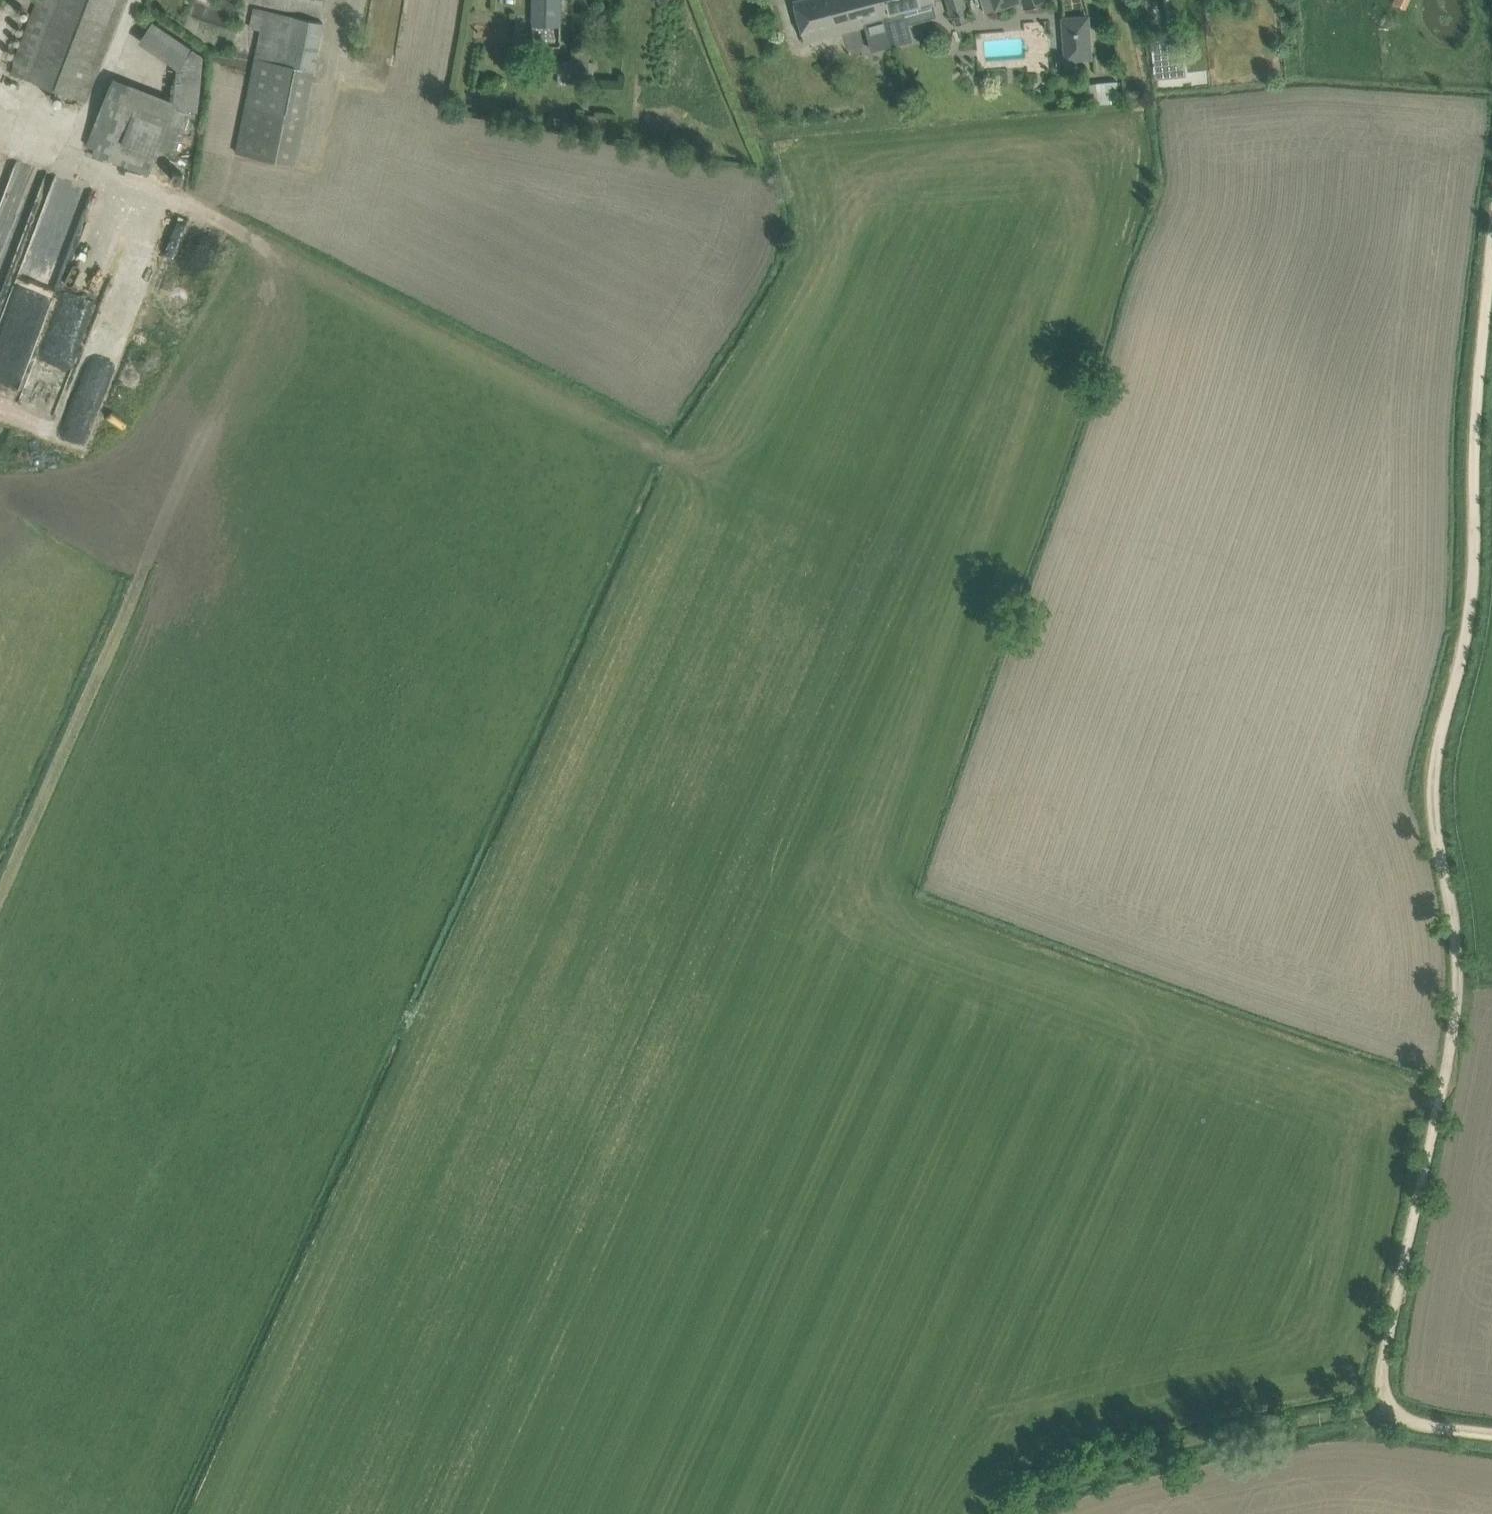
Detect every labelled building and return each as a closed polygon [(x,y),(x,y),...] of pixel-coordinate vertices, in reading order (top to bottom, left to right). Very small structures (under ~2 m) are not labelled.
[(11,73),(88,101),(126,0),(39,0),(11,73)] [(325,0),(246,0),(321,15),(325,0)] [(532,26),(561,27),(561,25),(561,0),(533,0),(532,25),(532,26)] [(890,35),(880,0),(799,0),(793,1),(804,42),(871,24),(874,40),(890,35)] [(885,16),(935,3),(935,0),(880,0),(885,16)] [(951,17),(954,16),(956,21),(964,19),(962,13),(968,12),(965,0),(946,0),(951,17)] [(986,13),(996,10),(992,0),(982,0),(986,13)] [(1023,1),(1025,9),(1046,2),(1046,0),(1022,0),(1023,1)] [(1394,5),(1408,8),(1410,0),(1396,0),(1394,5)] [(236,152),(296,164),(325,22),(254,7),(250,28),(261,29),(236,152)] [(1087,18),(1064,19),(1066,59),(1090,57),(1087,18)] [(189,108),(198,111),(204,56),(154,21),(139,42),(174,66),(171,98),(113,77),(86,144),(95,148),(93,154),(150,176),(158,156),(156,155),(159,148),(172,153),(189,108)] [(558,82),(589,83),(590,46),(572,45),(572,60),(558,60),(558,82)] [(1119,79),(1090,82),(1092,105),(1121,102),(1119,79)]
